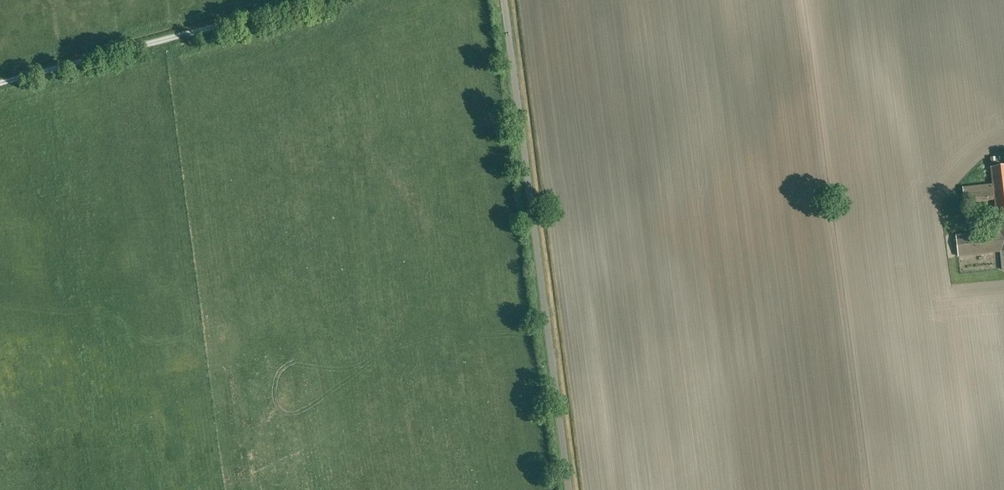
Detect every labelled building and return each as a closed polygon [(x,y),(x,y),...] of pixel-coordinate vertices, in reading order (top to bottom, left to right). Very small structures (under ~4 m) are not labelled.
[(1003,207),(1003,159),(989,160),(991,177),(992,194),(994,208),(1003,207)] [(991,177),(961,180),(963,197),(992,194),(991,177)] [(996,218),(997,225),(955,229),(957,250),(1000,246),(1002,263),(1003,262),(1003,217),(996,218)]
